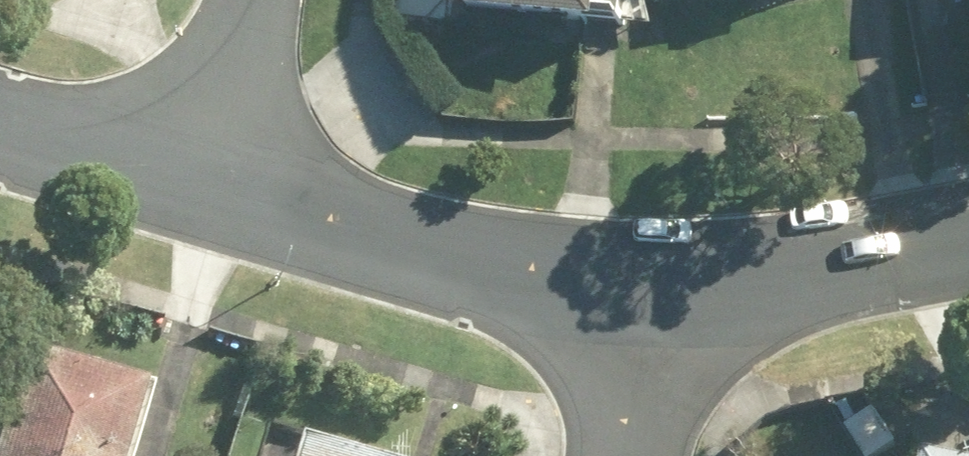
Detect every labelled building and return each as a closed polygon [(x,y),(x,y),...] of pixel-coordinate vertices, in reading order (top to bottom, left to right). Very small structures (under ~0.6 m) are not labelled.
[(450,21),(622,36),(625,0),(452,0),(450,21)] [(949,8),(968,5),(968,0),(948,0),(949,8)] [(0,428),(0,455),(133,455),(153,393),(24,352),(0,428)] [(294,442),(290,455),(338,455),(294,442)]
